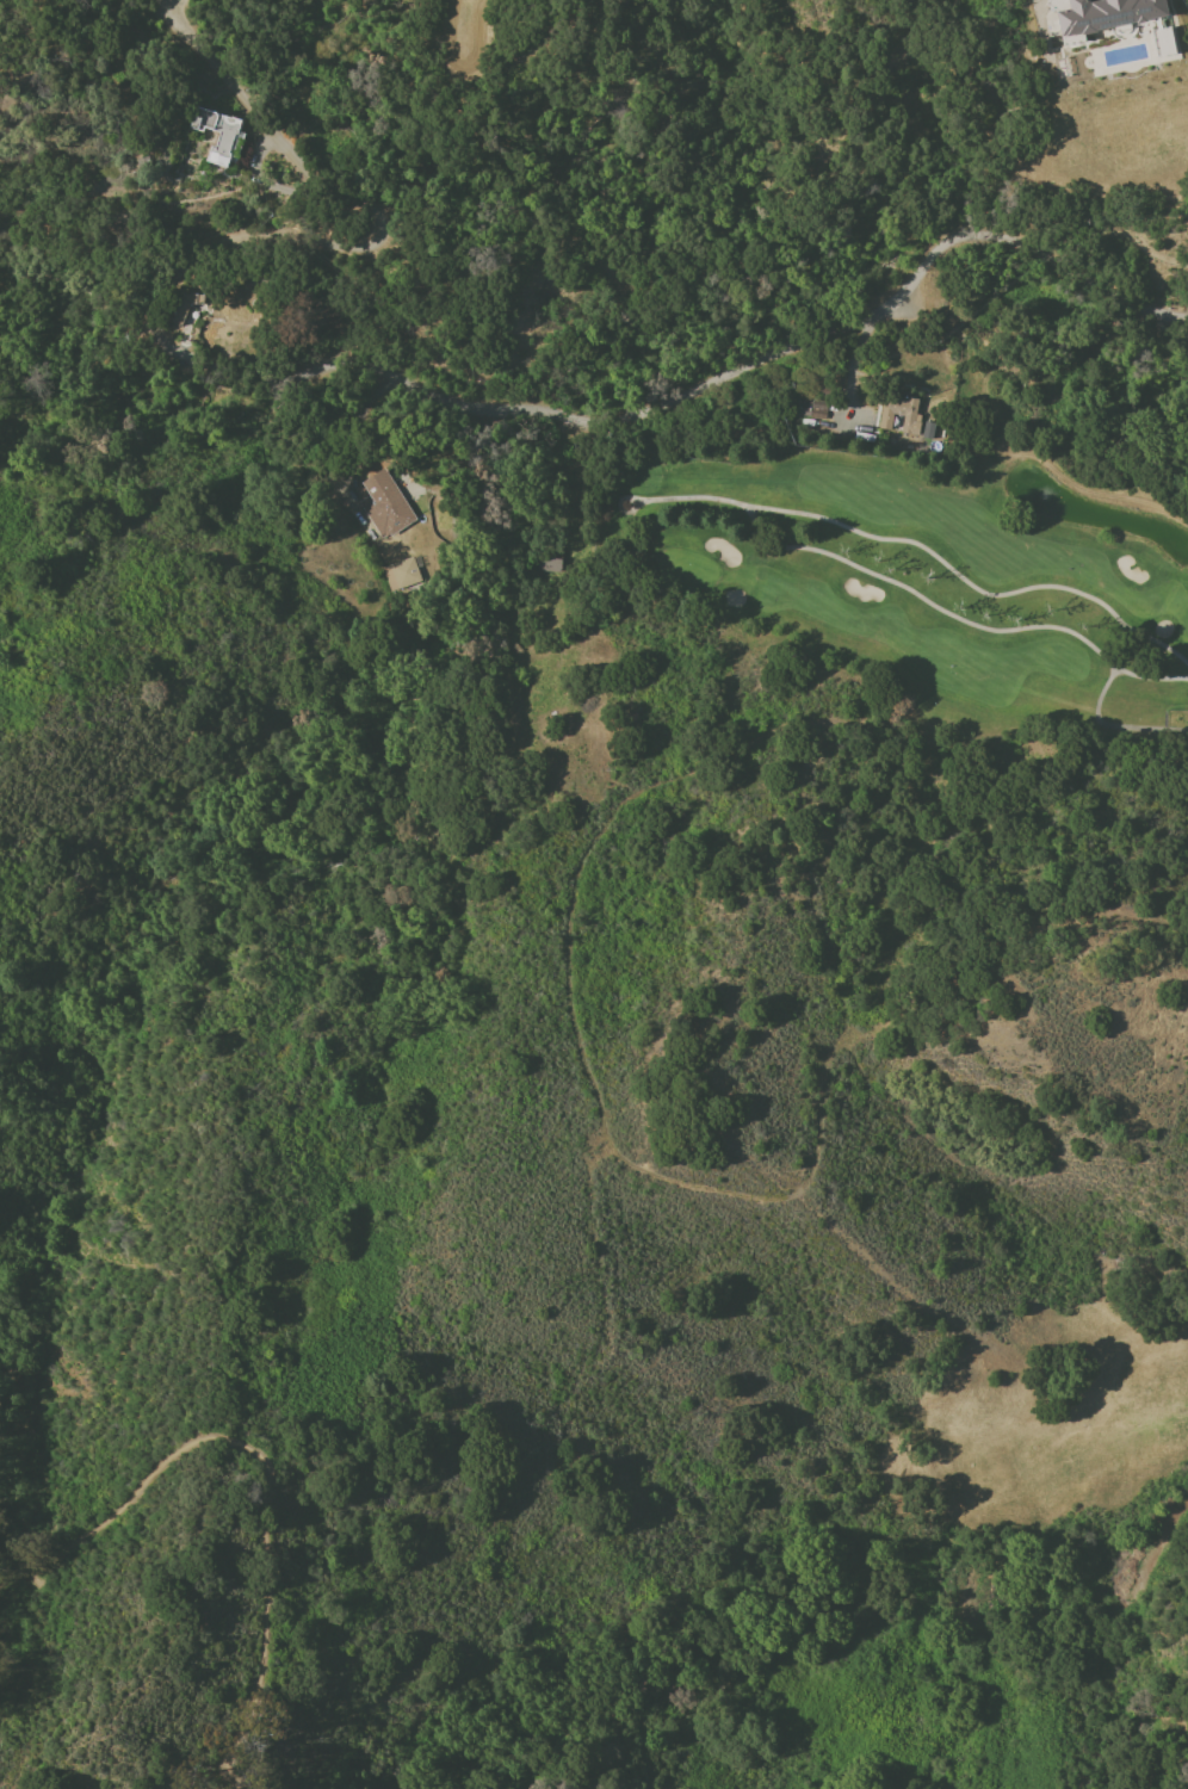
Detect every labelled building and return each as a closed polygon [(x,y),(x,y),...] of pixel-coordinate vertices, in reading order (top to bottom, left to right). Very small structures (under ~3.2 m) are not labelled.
[(1047,4),(1063,13),(1071,0),(1050,0),(1047,4)] [(1166,0),(1070,0),(1072,10),(1057,13),(1062,39),(1170,16),(1166,0)] [(1167,29),(1153,31),(1155,39),(1153,40),(1157,55),(1172,52),(1167,29)] [(206,109),(253,123),(249,134),(256,136),(247,163),(240,161),(236,173),(215,166),(219,150),(224,151),(229,136),(214,131),(212,136),(199,132),(206,109)] [(180,295),(202,297),(200,305),(187,302),(181,327),(172,324),(180,295)] [(883,397),(905,402),(907,397),(918,400),(916,414),(922,415),(917,437),(901,433),(903,416),(892,415),(890,431),(877,428),(883,397)] [(360,484),(383,471),(390,484),(410,472),(423,495),(403,507),(398,499),(390,503),(404,526),(380,541),(358,503),(369,497),(360,484)]
